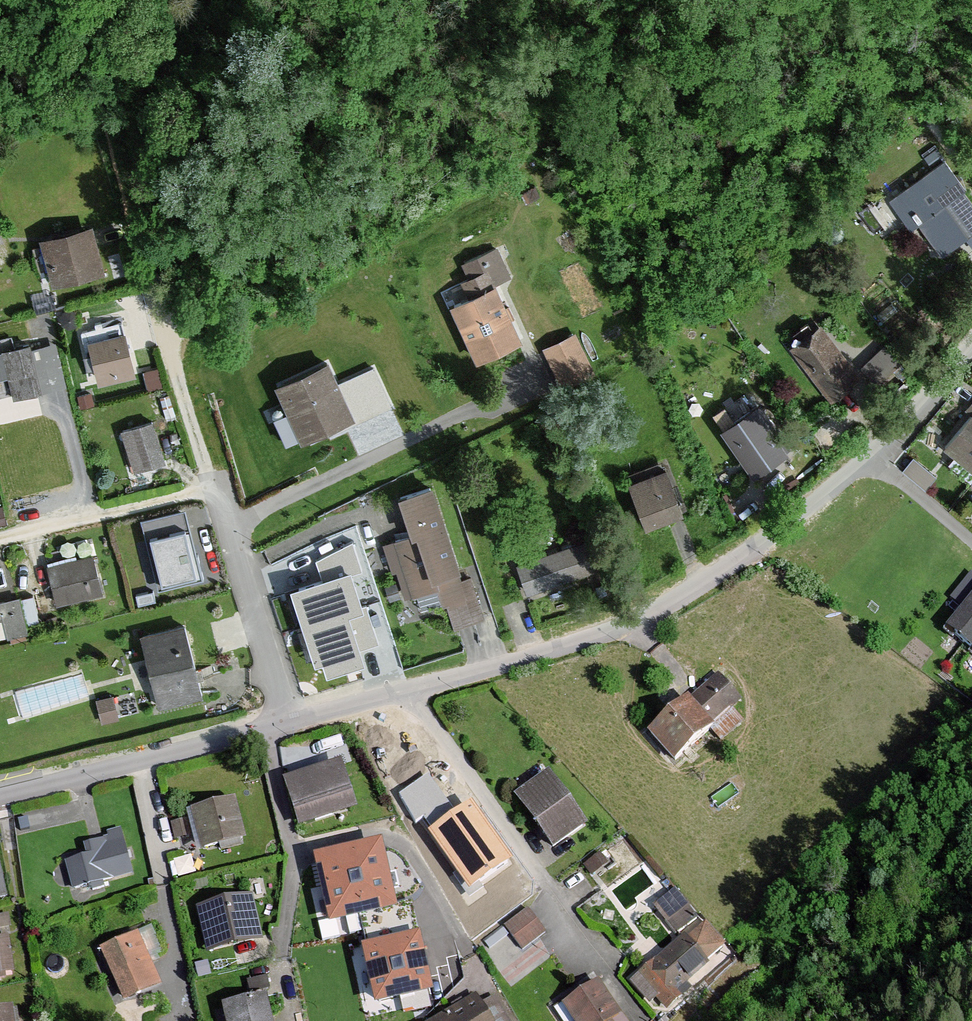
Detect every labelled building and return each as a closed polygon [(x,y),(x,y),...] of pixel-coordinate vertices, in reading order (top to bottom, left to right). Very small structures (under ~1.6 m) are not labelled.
[(944,163),(892,202),(910,225),(917,219),(943,254),(965,238),(971,247),(971,201),(944,163)] [(55,285),(102,273),(91,234),(45,246),(55,285)] [(496,281),(448,301),(477,358),(524,335),(496,281)] [(794,347),(832,395),(857,375),(819,327),(794,347)] [(120,329),(84,338),(94,376),(130,367),(120,329)] [(591,368),(573,329),(541,343),(560,383),(591,368)] [(53,348),(31,354),(30,350),(16,353),(12,338),(0,341),(0,394),(14,391),(16,399),(64,387),(53,348)] [(866,356),(885,378),(905,360),(886,338),(866,356)] [(276,380),(301,436),(355,412),(330,357),(276,380)] [(971,470),(971,413),(944,446),(971,470)] [(755,414),(726,436),(756,478),(786,457),(755,414)] [(121,432),(134,473),(163,465),(151,423),(121,432)] [(665,466),(628,480),(646,524),(683,508),(665,466)] [(433,485),(401,497),(413,530),(390,538),(410,591),(435,581),(452,626),(482,615),(433,485)] [(185,512),(143,524),(159,583),(202,571),(185,512)] [(586,538),(516,564),(526,592),(597,566),(586,538)] [(324,584),(291,594),(314,670),(322,668),(326,681),(365,670),(350,621),(363,617),(351,576),(362,573),(352,545),(315,563),(324,584)] [(92,556),(51,568),(59,598),(101,586),(92,556)] [(35,590),(2,592),(5,632),(38,629),(35,590)] [(971,657),(971,606),(947,635),(971,657)] [(158,701),(197,692),(181,623),(141,632),(158,701)] [(713,673),(648,734),(670,758),(736,696),(713,673)] [(733,702),(716,720),(728,732),(745,713),(733,702)] [(288,782),(300,821),(353,804),(340,765),(288,782)] [(548,771),(516,792),(553,847),(588,823),(548,771)] [(186,809),(196,850),(239,840),(229,799),(186,809)] [(511,862),(470,800),(431,826),(473,888),(511,862)] [(64,858),(72,888),(130,872),(120,833),(86,842),(89,851),(64,858)] [(318,854),(332,915),(393,900),(378,840),(318,854)] [(674,933),(697,916),(676,888),(653,905),(674,933)] [(250,898),(197,910),(207,953),(260,940),(250,898)] [(545,930),(525,907),(502,926),(521,950),(545,930)] [(705,923),(691,937),(710,956),(724,943),(705,923)] [(137,927),(99,944),(123,997),(161,980),(137,927)] [(685,930),(631,981),(651,1002),(656,998),(669,1012),(702,980),(697,974),(713,959),(710,956),(691,937),(685,930)] [(366,943),(377,996),(429,985),(417,932),(366,943)] [(0,938),(0,973),(11,972),(7,937),(0,938)] [(595,979),(561,1004),(574,1020),(626,1020),(595,979)] [(476,996),(431,1020),(490,1020),(476,996)] [(223,1008),(227,1020),(271,1020),(266,998),(223,1008)] [(12,1010),(0,1011),(0,1020),(14,1020),(12,1010)]
